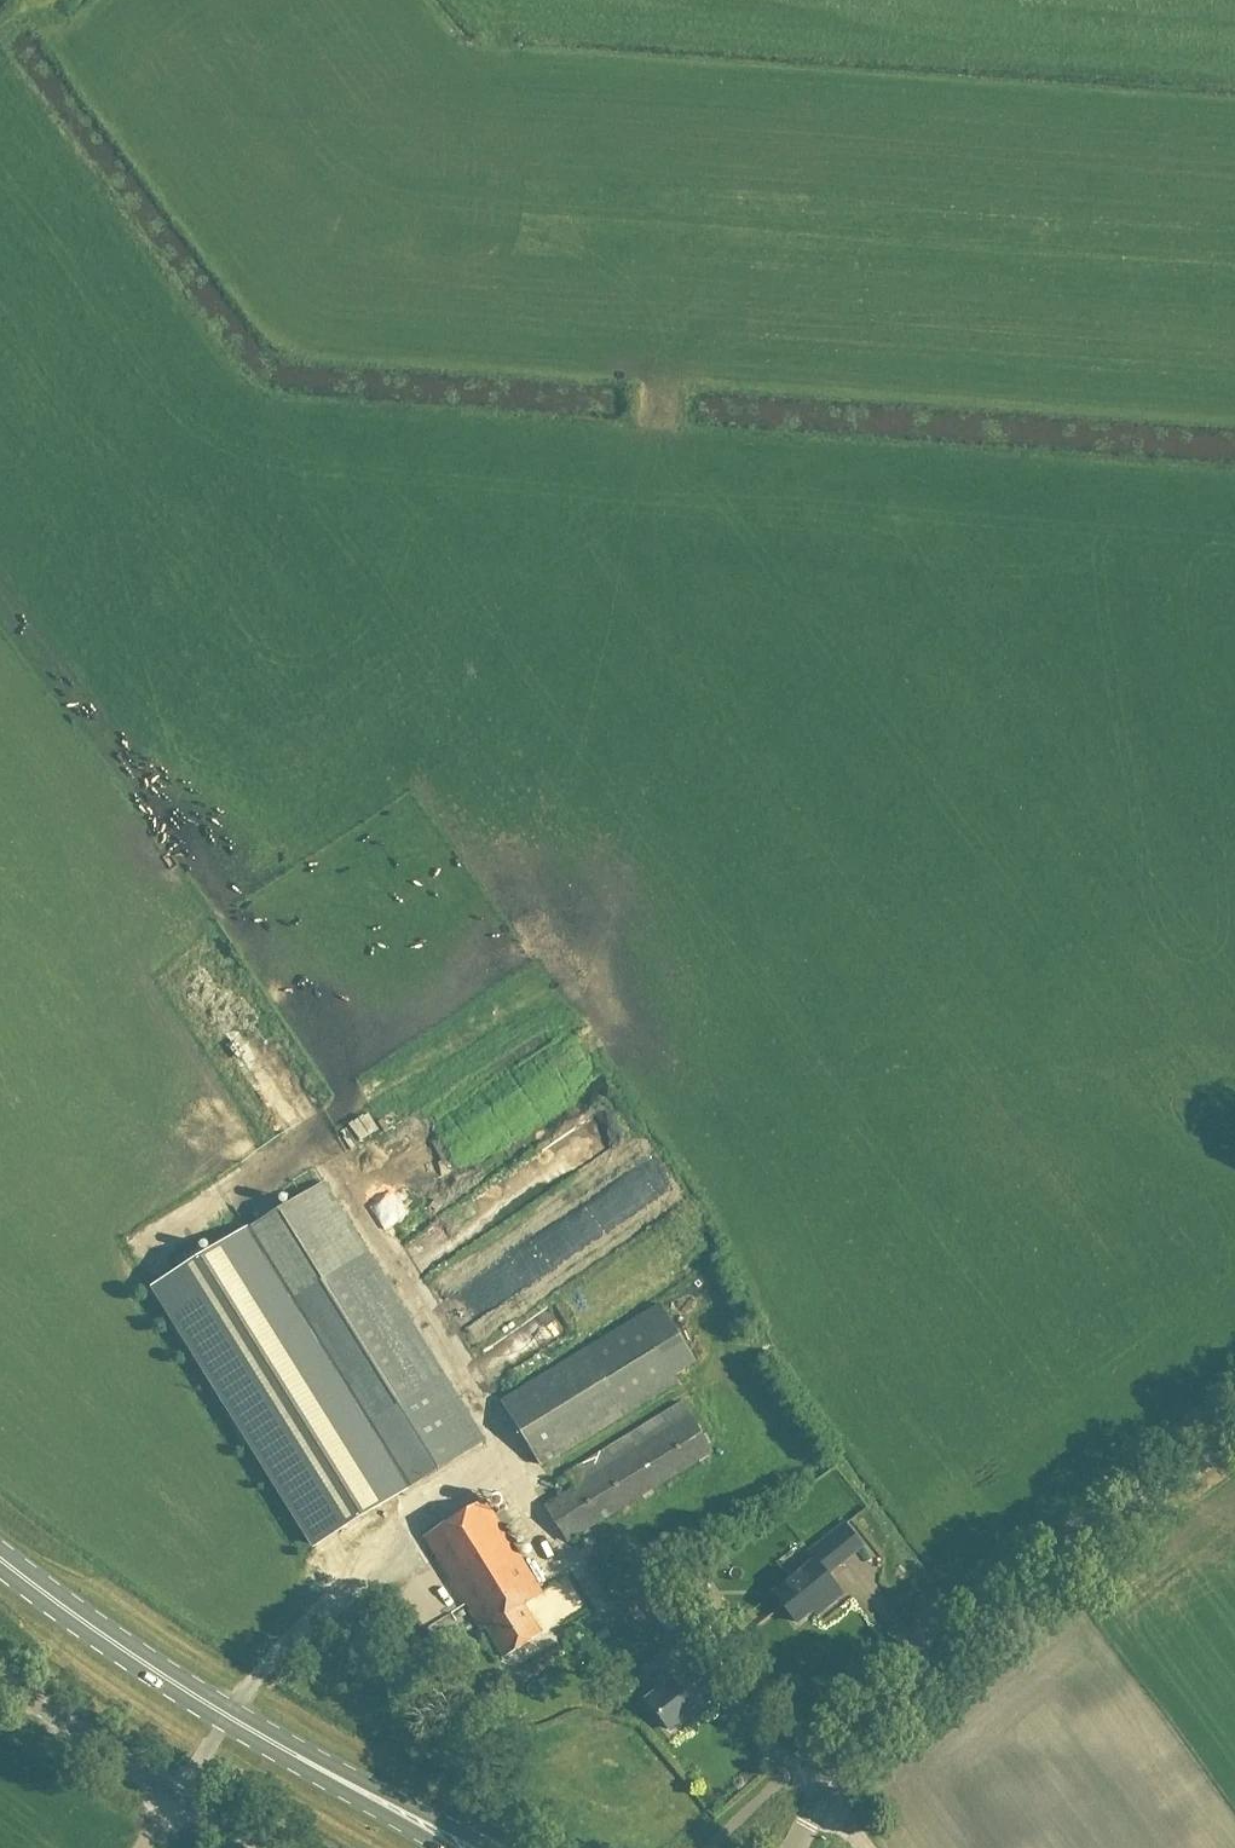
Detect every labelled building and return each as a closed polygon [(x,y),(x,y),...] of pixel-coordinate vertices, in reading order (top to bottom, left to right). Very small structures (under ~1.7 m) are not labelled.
[(315,1548),(397,1497),(483,1443),(366,1255),(323,1184),(155,1288),(315,1548)] [(401,1201),(377,1210),(384,1228),(408,1219),(401,1201)] [(661,1305),(638,1319),(501,1403),(540,1467),(677,1383),(674,1379),(698,1365),(661,1305)] [(567,1543),(713,1456),(680,1404),(565,1475),(573,1489),(544,1506),(567,1543)] [(523,1607),(542,1596),(486,1501),(425,1538),(481,1631),(484,1629),(503,1660),(541,1637),(523,1607)] [(826,1577),(862,1549),(846,1527),(810,1555),(817,1563),(773,1597),(796,1625),(820,1606),(824,1611),(841,1597),(826,1577)] [(643,1673),(659,1693),(646,1703),(670,1732),(710,1700),(691,1675),(712,1659),(692,1634),(643,1673)]
